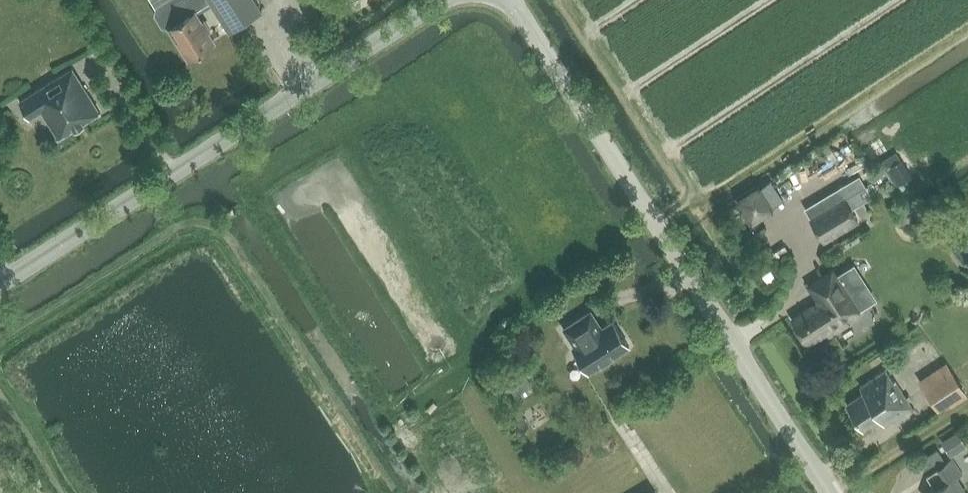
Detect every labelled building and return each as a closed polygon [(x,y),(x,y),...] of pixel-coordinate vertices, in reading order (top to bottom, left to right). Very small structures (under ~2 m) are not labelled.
[(189,57),(215,41),(197,11),(196,12),(189,0),(163,0),(156,5),(154,13),(162,25),(170,26),(189,57)] [(256,0),(212,0),(230,29),(262,9),(256,0)] [(101,112),(73,68),(20,102),(30,119),(42,111),(59,139),(101,112)] [(912,178),(897,153),(884,161),(886,165),(883,167),(895,188),(912,178)] [(846,199),(812,219),(824,240),(858,219),(846,199)] [(773,252),(786,247),(780,230),(767,235),(773,252)] [(829,335),(861,314),(833,270),(810,285),(821,302),(793,320),(808,342),(826,330),(829,335)] [(768,282),(776,277),(772,271),(764,276),(768,282)] [(588,315),(564,330),(575,347),(573,348),(590,374),(630,348),(614,322),(602,329),(597,328),(588,315)] [(951,370),(923,389),(937,411),(949,403),(951,406),(967,395),(965,392),(951,370)] [(909,401),(912,399),(910,396),(907,398),(897,383),(894,385),(887,371),(861,388),(866,394),(848,406),(864,431),(882,419),(886,426),(913,408),(909,401)] [(957,432),(942,442),(950,455),(966,445),(957,432)] [(955,478),(962,474),(953,459),(947,463),(929,475),(937,488),(929,492),(965,492),(955,478)]
